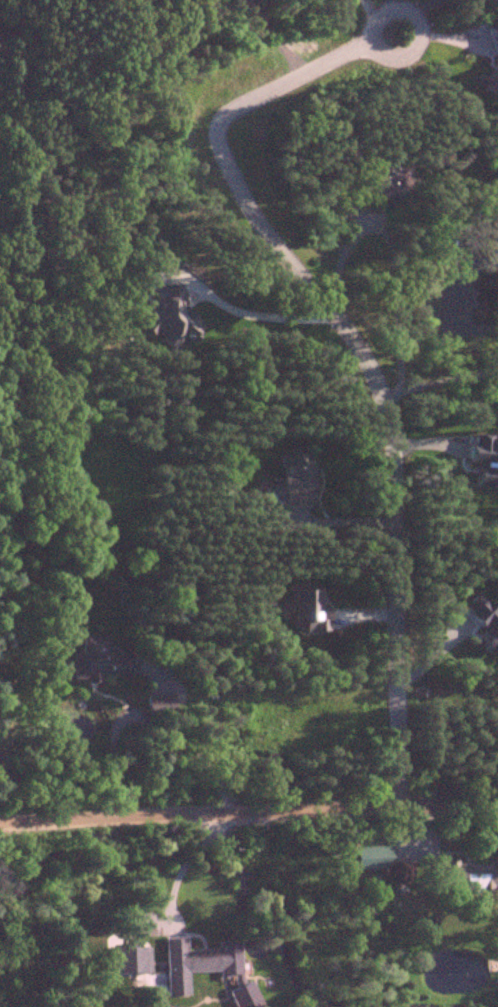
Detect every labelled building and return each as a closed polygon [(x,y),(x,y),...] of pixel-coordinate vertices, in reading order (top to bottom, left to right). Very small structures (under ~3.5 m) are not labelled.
[(313,497),(313,454),(281,455),(281,478),(270,478),(270,498),(313,497)] [(73,680),(99,680),(99,676),(136,676),(136,657),(117,657),(117,652),(108,652),(108,637),(79,637),(79,653),(73,653),(73,680)] [(352,847),(352,869),(387,869),(387,847),(352,847)] [(443,866),(444,883),(497,882),(497,865),(443,866)] [(186,951),(186,940),(165,940),(165,997),(187,997),(187,974),(240,974),(239,945),(218,945),(218,951),(186,951)] [(113,974),(149,974),(149,948),(113,948),(113,974)]
